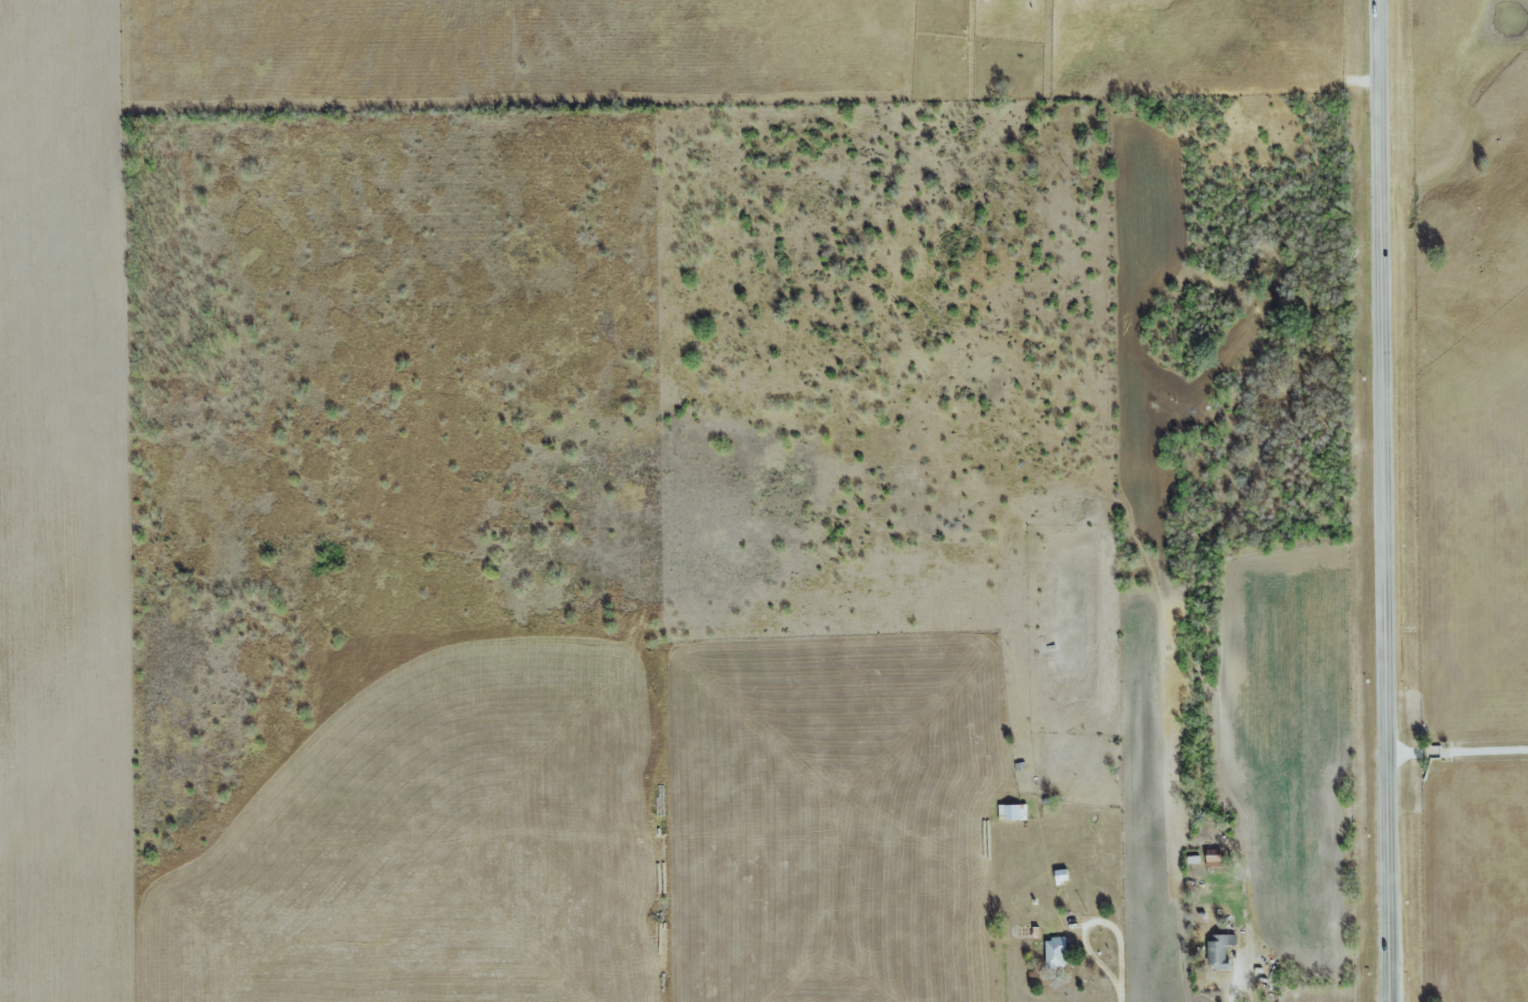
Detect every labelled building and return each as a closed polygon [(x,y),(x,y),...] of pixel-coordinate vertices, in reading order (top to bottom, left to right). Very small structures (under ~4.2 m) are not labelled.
[(1027,803),(1001,805),(1002,820),(1027,819),(1027,803)] [(1222,849),(1206,849),(1205,865),(1221,866),(1222,849)] [(1069,881),(1068,869),(1055,870),(1056,881),(1069,881)] [(1209,968),(1231,968),(1231,959),(1227,959),(1226,945),(1236,945),(1236,934),(1209,935),(1209,968)] [(1046,967),(1068,966),(1067,937),(1045,938),(1046,967)]
